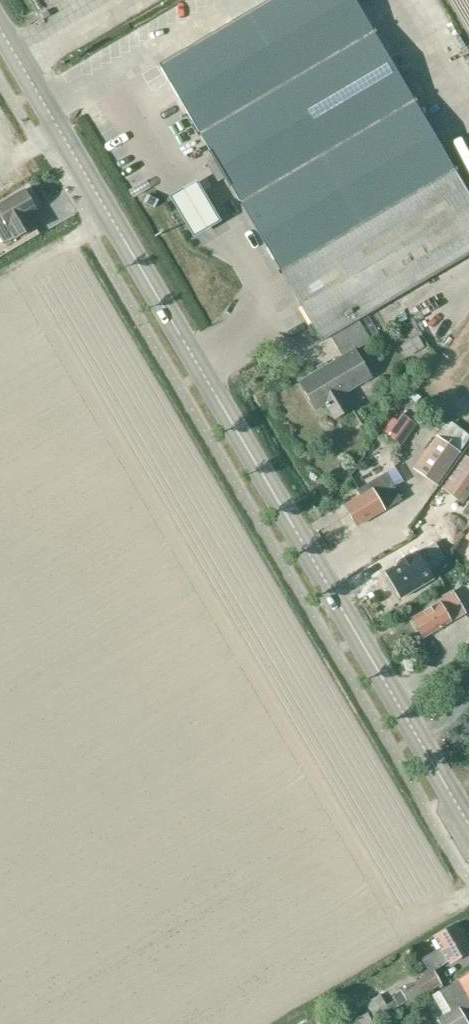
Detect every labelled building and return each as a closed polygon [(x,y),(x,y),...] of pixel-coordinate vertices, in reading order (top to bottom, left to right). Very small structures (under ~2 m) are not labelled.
[(353,409),(345,395),(373,379),(358,350),(372,342),(382,335),(369,314),(468,256),(468,194),(355,0),(269,0),(159,64),(215,160),(207,164),(218,183),(226,178),(322,341),(331,336),(342,357),(299,382),(316,410),(326,405),(334,419),(353,409)] [(194,187),(172,201),(194,236),(216,222),(194,187)] [(36,210),(26,189),(0,203),(0,238),(4,245),(15,239),(16,240),(37,228),(29,214),(36,210)] [(407,358),(425,347),(418,336),(401,347),(407,358)] [(401,414),(394,424),(408,435),(416,425),(401,414)] [(437,485),(460,453),(437,436),(414,468),(437,485)] [(442,490),(463,505),(468,496),(468,459),(466,456),(442,490)] [(357,526),(401,501),(386,474),(356,490),(360,496),(344,505),(357,526)] [(398,564),(384,572),(399,597),(430,579),(427,573),(441,565),(440,563),(446,559),(436,541),(416,553),(416,552),(406,558),(405,556),(396,561),(398,564)] [(463,612),(461,608),(454,596),(450,598),(447,594),(437,600),(438,603),(411,618),(422,639),(450,623),(448,620),(463,612)] [(448,964),(468,952),(468,945),(458,924),(434,938),(440,948),(421,959),(427,970),(422,973),(422,974),(423,977),(400,990),(392,995),(395,1000),(386,1005),(380,995),(365,1003),(375,1019),(408,1002),(409,1004),(442,985),(434,971),(448,963),(448,964)] [(433,997),(444,1015),(437,1019),(440,1023),(468,1023),(463,1012),(468,1008),(468,975),(433,997)] [(368,1013),(358,1018),(358,1019),(349,1023),(374,1023),(368,1013)]
